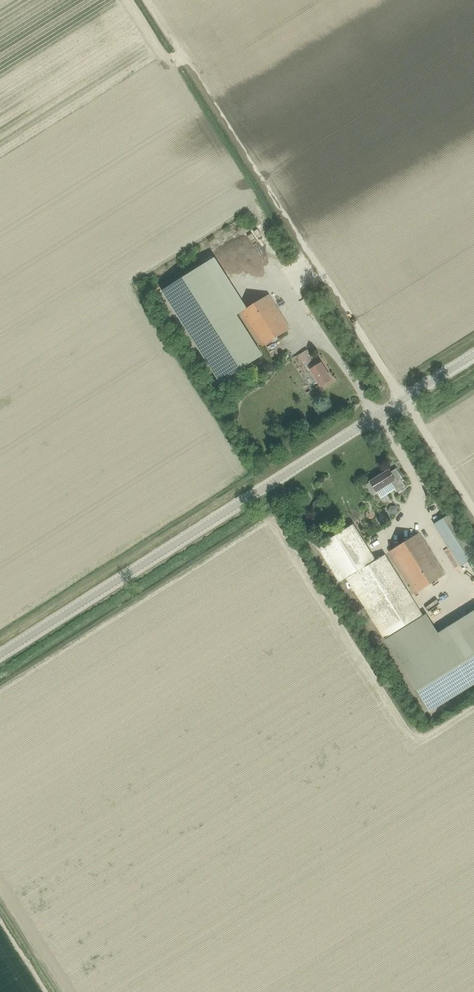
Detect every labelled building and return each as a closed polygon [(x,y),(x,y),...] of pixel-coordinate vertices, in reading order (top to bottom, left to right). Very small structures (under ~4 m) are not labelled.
[(252,244),(252,233),(242,233),(242,239),(248,239),(248,244),(252,244)] [(204,264),(162,291),(220,383),(262,356),(204,264)] [(260,348),(290,329),(268,296),(239,314),(260,348)] [(318,358),(314,361),(307,350),(298,356),(308,371),(310,370),(321,386),(331,380),(321,363),(318,358)] [(377,492),(391,482),(397,492),(406,487),(399,476),(394,480),(388,470),(364,485),(371,496),(377,492)] [(473,557),(473,554),(449,514),(433,524),(459,566),(473,557)] [(353,525),(316,548),(317,548),(340,583),(339,584),(346,580),(384,640),(422,615),(384,555),(376,561),(353,525)] [(415,593),(444,575),(418,534),(389,553),(415,593)] [(431,599),(437,592),(434,589),(427,596),(431,599)] [(473,684),(473,610),(438,633),(426,614),(385,640),(430,712),(473,684)]
